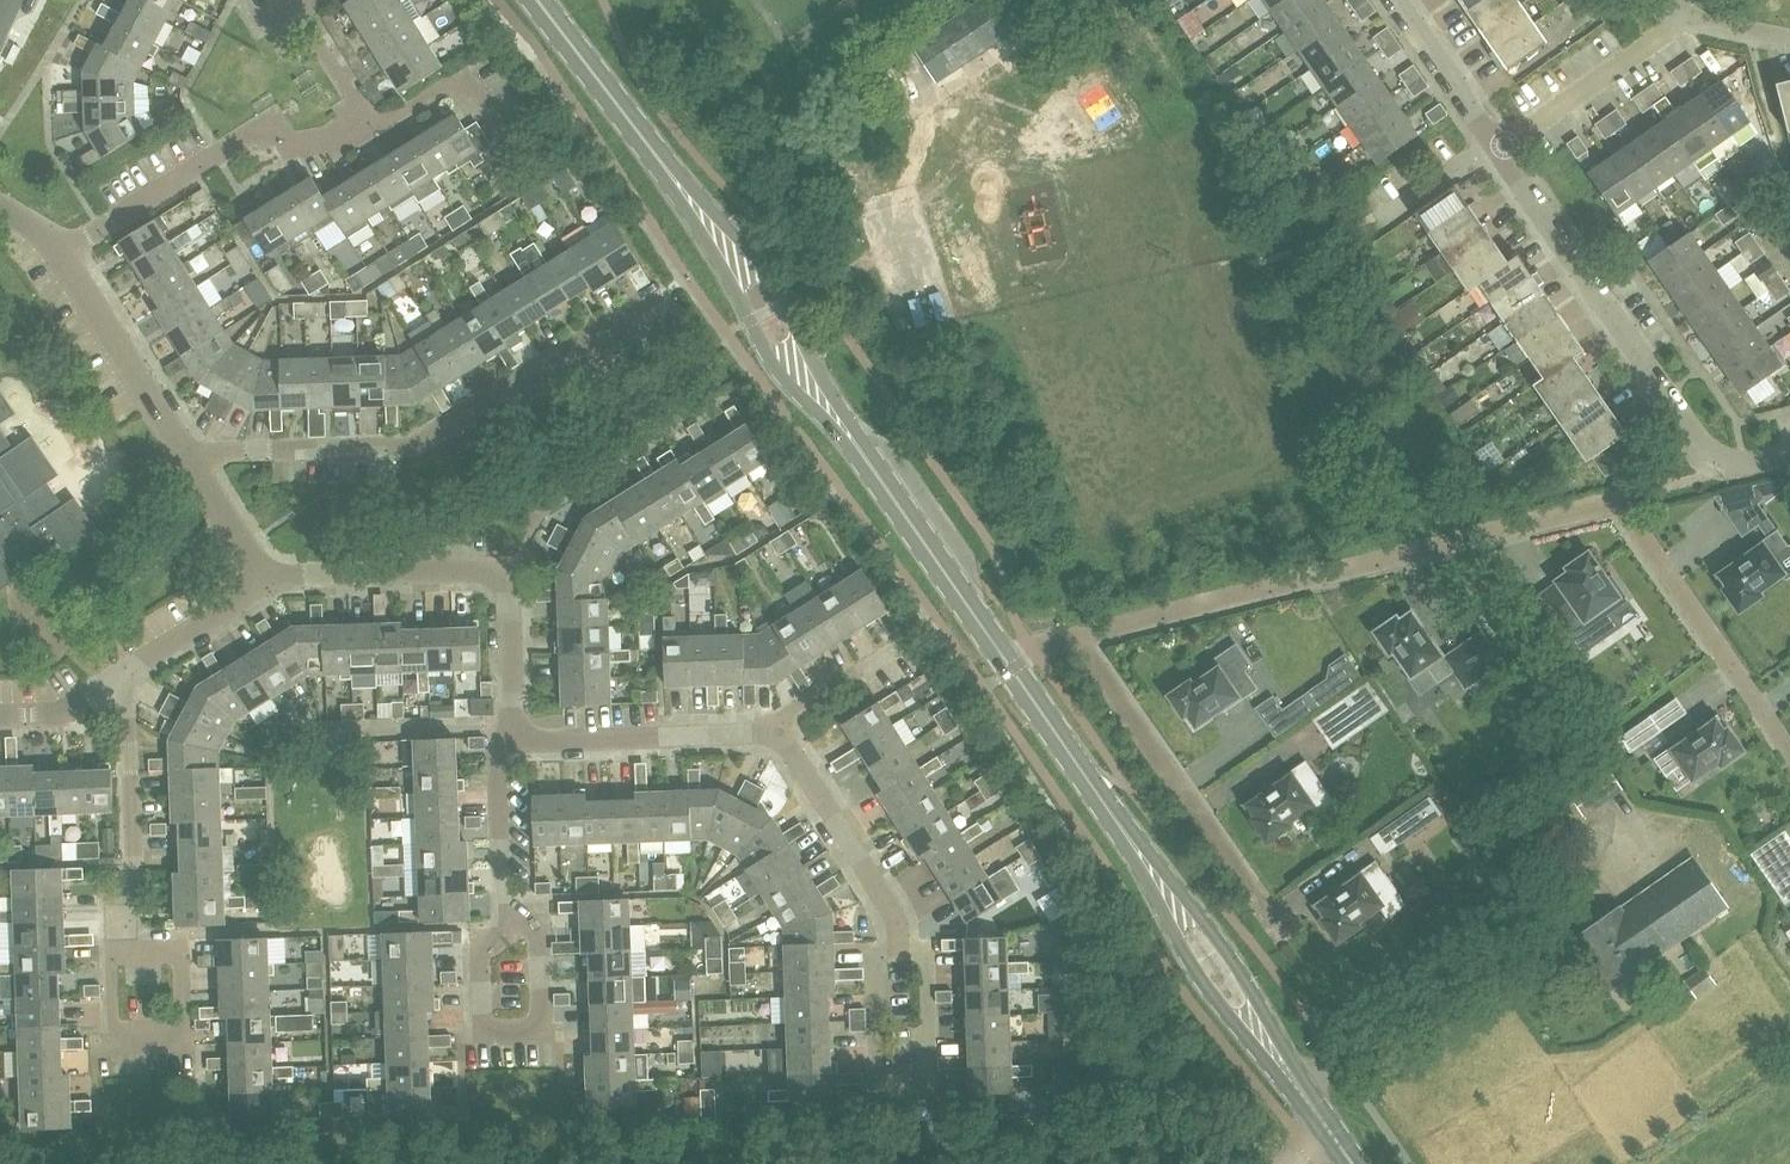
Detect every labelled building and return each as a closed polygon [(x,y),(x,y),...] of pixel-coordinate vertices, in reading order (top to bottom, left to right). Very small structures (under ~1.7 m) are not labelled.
[(130,1),(164,19),(172,4),(182,10),(186,2),(182,0),(130,0),(130,1)] [(361,24),(398,0),(349,0),(347,1),(361,24)] [(361,24),(375,46),(414,22),(413,21),(422,16),(412,0),(398,0),(361,24)] [(912,46),(937,83),(961,67),(1022,27),(1004,0),(983,0),(912,46)] [(1272,12),(1289,0),(1264,0),(1272,12)] [(1325,0),(1289,0),(1272,12),(1285,31),(1327,2),(1325,0)] [(1369,1),(1369,0),(1347,0),(1355,11),(1369,1)] [(1468,13),(1487,0),(1458,0),(1468,13)] [(1519,0),(1487,0),(1468,13),(1481,32),(1522,4),(1519,0)] [(117,23),(152,42),(164,19),(130,1),(123,14),(102,2),(97,12),(117,23)] [(1369,1),(1355,11),(1362,21),(1377,11),(1369,1)] [(1340,21),(1327,2),(1285,31),(1298,50),(1340,21)] [(1481,32),(1494,51),(1535,22),(1522,4),(1481,32)] [(340,24),(332,11),(322,17),(330,30),(340,24)] [(1178,20),(1190,39),(1205,30),(1192,11),(1178,20)] [(1298,50),(1312,69),(1353,40),(1340,21),(1298,50)] [(414,22),(375,46),(389,68),(428,44),(414,22)] [(1549,42),(1535,22),(1494,51),(1508,71),(1549,42)] [(117,23),(111,34),(105,31),(99,43),(105,46),(139,65),(146,52),(154,56),(159,46),(152,42),(117,23)] [(207,41),(212,31),(198,24),(193,34),(207,41)] [(1373,38),(1381,48),(1395,38),(1388,28),(1373,38)] [(105,46),(99,43),(80,33),(75,42),(94,53),(85,69),(131,80),(139,65),(105,46)] [(346,33),(336,40),(345,53),(355,47),(346,33)] [(1403,49),(1395,38),(1381,48),(1388,59),(1403,49)] [(1366,59),(1353,40),(1312,69),(1325,88),(1366,59)] [(442,66),(428,44),(389,68),(403,91),(442,66)] [(1547,44),(1528,57),(1535,68),(1554,55),(1547,44)] [(350,61),(358,75),(368,68),(360,55),(350,61)] [(1692,57),(1681,65),(1691,79),(1702,72),(1692,57)] [(1325,88),(1338,107),(1379,78),(1366,59),(1325,88)] [(1407,86),(1421,76),(1414,65),(1399,75),(1407,86)] [(1681,87),(1691,79),(1681,65),(1671,72),(1681,87)] [(64,101),(132,97),(149,96),(148,83),(131,84),(131,80),(85,69),(86,89),(64,90),(64,101)] [(183,87),(188,77),(174,70),(169,80),(183,87)] [(1429,87),(1421,76),(1407,86),(1414,97),(1429,87)] [(374,77),(364,83),(372,97),(382,91),(374,77)] [(1393,97),(1379,78),(1338,107),(1351,126),(1393,97)] [(1732,135),(1752,122),(1723,80),(1703,94),(1732,135)] [(1788,132),(1789,132),(1789,81),(1775,85),(1788,132)] [(1654,84),(1644,91),(1654,106),(1655,105),(1665,120),(1694,162),(1713,149),(1684,107),(1676,112),(1674,109),(1675,108),(1667,96),(1664,98),(1654,84)] [(1238,91),(1229,97),(1236,106),(1244,100),(1238,91)] [(1654,106),(1644,91),(1633,98),(1643,113),(1654,106)] [(1713,149),(1732,135),(1703,94),(1684,107),(1713,149)] [(88,111),(89,130),(133,116),(132,97),(64,101),(65,112),(88,111)] [(1364,144),(1406,116),(1393,97),(1351,126),(1364,144)] [(1440,103),(1426,114),(1434,124),(1448,114),(1440,103)] [(1617,109),(1606,117),(1616,131),(1627,124),(1617,109)] [(478,148),(457,114),(435,128),(456,161),(468,154),(472,160),(481,154),(477,149),(478,148)] [(143,131),(133,116),(89,130),(98,145),(78,158),(85,168),(143,131)] [(1420,135),(1406,116),(1364,144),(1378,164),(1420,135)] [(1606,117),(1595,124),(1605,139),(1616,131),(1606,117)] [(1675,175),(1694,162),(1665,120),(1646,133),(1675,175)] [(435,128),(413,142),(433,175),(446,167),(450,174),(460,168),(456,161),(435,128)] [(1656,188),(1675,175),(1646,133),(1627,146),(1656,188)] [(1578,136),(1567,144),(1577,158),(1588,151),(1578,136)] [(438,182),(433,175),(413,142),(391,155),(412,189),(424,181),(428,188),(438,182)] [(1627,146),(1608,160),(1637,202),(1656,188),(1627,146)] [(391,155),(369,169),(390,203),(403,195),(407,201),(416,196),(412,189),(391,155)] [(1618,215),(1637,202),(1608,160),(1589,173),(1618,215)] [(1752,168),(1734,180),(1743,194),(1761,182),(1752,168)] [(394,209),(390,203),(369,169),(347,182),(368,217),(381,209),(385,215),(394,209)] [(554,176),(561,188),(564,193),(576,186),(566,169),(554,176)] [(327,223),(336,217),(337,216),(324,196),(325,195),(314,177),(291,191),(311,224),(323,217),(327,223)] [(518,191),(509,177),(501,183),(509,196),(518,191)] [(336,217),(344,231),(348,237),(372,223),(368,217),(347,182),(325,195),(324,196),(337,216),(336,217)] [(542,184),(532,190),(541,203),(550,197),(542,184)] [(1455,186),(1414,214),(1428,234),(1469,206),(1455,186)] [(204,188),(191,196),(197,206),(210,198),(204,188)] [(523,196),(531,209),(541,203),(532,190),(523,196)] [(291,191),(268,205),(288,238),(301,230),(304,236),(315,230),(311,224),(291,191)] [(292,244),(288,238),(268,205),(235,225),(243,239),(253,232),(258,240),(266,252),(279,245),(282,250),(292,244)] [(464,205),(455,211),(463,224),(473,218),(464,205)] [(1723,225),(1738,214),(1731,205),(1716,215),(1723,225)] [(1482,225),(1469,206),(1428,234),(1441,253),(1482,225)] [(454,230),(463,224),(455,211),(445,217),(454,230)] [(498,211),(489,217),(497,230),(507,225),(498,211)] [(169,227),(161,214),(121,240),(122,241),(115,245),(121,254),(127,251),(135,263),(168,242),(162,232),(169,227)] [(497,230),(489,217),(480,223),(488,236),(497,230)] [(1670,220),(1659,228),(1669,243),(1680,235),(1670,220)] [(168,242),(135,263),(149,285),(182,264),(174,252),(203,233),(197,224),(168,242)] [(592,237),(616,274),(628,267),(641,288),(651,282),(639,263),(639,262),(615,224),(600,233),(592,237)] [(1482,225),(1441,253),(1454,272),(1495,243),(1482,225)] [(467,231),(452,241),(459,251),(474,242),(467,231)] [(1657,231),(1638,244),(1646,256),(1665,243),(1657,231)] [(1749,231),(1735,241),(1743,252),(1757,242),(1749,231)] [(253,232),(243,239),(248,247),(258,240),(253,232)] [(411,238),(419,252),(429,246),(420,232),(411,238)] [(1648,261),(1662,280),(1703,251),(1690,232),(1648,261)] [(592,237),(569,251),(590,284),(593,289),(616,274),(592,237)] [(397,266),(410,258),(419,252),(411,238),(402,244),(388,252),(397,266)] [(1764,253),(1757,242),(1743,252),(1750,262),(1764,253)] [(1508,262),(1495,243),(1454,272),(1467,291),(1477,284),(1508,262)] [(445,246),(436,252),(439,257),(444,259),(450,254),(445,246)] [(227,254),(232,263),(244,255),(239,247),(227,254)] [(526,278),(547,311),(551,317),(560,310),(557,305),(568,297),(548,265),(537,271),(522,247),(511,254),(526,278)] [(568,297),(590,284),(569,251),(548,265),(568,297)] [(1716,270),(1703,251),(1662,280),(1675,299),(1716,270)] [(376,260),(366,266),(375,280),(384,274),(397,266),(388,252),(376,260)] [(251,267),(244,255),(232,263),(240,274),(251,267)] [(1518,255),(1508,262),(1477,284),(1490,303),(1532,275),(1518,255)] [(163,307),(196,286),(189,275),(195,271),(188,261),(182,265),(182,264),(149,285),(163,307)] [(365,286),(375,280),(366,266),(357,272),(365,286)] [(329,284),(328,283),(320,269),(311,275),(320,289),(329,284)] [(1776,269),(1761,279),(1769,290),(1783,280),(1776,269)] [(1688,318),(1730,289),(1716,270),(1675,299),(1688,318)] [(407,287),(399,274),(390,280),(397,293),(407,287)] [(301,281),(310,295),(320,289),(311,275),(301,281)] [(1490,303),(1503,322),(1545,293),(1532,275),(1490,303)] [(526,278),(504,292),(525,325),(547,311),(526,278)] [(484,306),(505,339),(511,349),(525,340),(518,330),(525,325),(504,292),(493,299),(481,280),(471,286),(484,306)] [(1783,280),(1769,290),(1776,301),(1789,291),(1789,290),(1783,280)] [(209,308),(196,286),(163,307),(158,310),(172,332),(209,308)] [(1743,308),(1730,289),(1688,318),(1701,337),(1743,308)] [(172,332),(186,354),(223,330),(215,318),(234,305),(235,307),(245,301),(239,290),(229,297),(228,296),(209,308),(172,332)] [(1558,312),(1545,293),(1503,322),(1516,341),(1558,312)] [(1384,321),(1386,319),(1401,309),(1392,295),(1375,307),(1384,321)] [(1416,299),(1401,309),(1386,319),(1399,337),(1428,317),(1416,299)] [(357,301),(358,316),(369,315),(368,300),(357,301)] [(357,301),(346,301),(331,302),(331,319),(347,319),(347,316),(358,316),(357,301)] [(315,302),(304,303),(305,318),(316,318),(315,302)] [(305,318),(304,303),(293,303),(294,318),(305,318)] [(520,364),(511,349),(505,339),(484,306),(461,320),(485,357),(498,349),(511,370),(520,364)] [(1756,327),(1743,308),(1701,337),(1715,356),(1756,327)] [(427,315),(439,334),(463,371),(485,357),(461,320),(449,328),(437,309),(427,315)] [(1529,360),(1571,331),(1558,312),(1516,341),(1529,360)] [(1769,346),(1756,327),(1715,356),(1728,375),(1769,346)] [(233,345),(223,330),(186,354),(202,379),(233,345)] [(1585,351),(1571,331),(1529,360),(1542,378),(1533,385),(1533,386),(1574,358),(1575,358),(1585,351)] [(441,385),(463,371),(439,334),(417,348),(441,385)] [(1410,337),(1400,344),(1409,357),(1420,350),(1410,337)] [(248,353),(233,345),(202,379),(228,393),(248,353)] [(1769,346),(1728,375),(1741,394),(1783,365),(1769,346)] [(417,348),(403,357),(417,401),(441,385),(417,348)] [(263,362),(248,353),(228,393),(254,406),(263,362)] [(386,357),(360,358),(362,402),(388,401),(386,357)] [(388,401),(417,401),(403,357),(386,357),(388,401)] [(333,359),(335,403),(335,411),(362,410),(362,402),(360,358),(333,359)] [(1533,386),(1547,406),(1588,377),(1575,358),(1574,358),(1533,386)] [(166,367),(173,377),(186,368),(180,359),(166,367)] [(309,405),(309,412),(321,411),(321,404),(335,403),(333,359),(307,360),(309,405)] [(307,360),(281,361),(283,405),(309,405),(307,360)] [(254,406),(283,405),(281,361),(263,362),(254,406)] [(1438,376),(1428,383),(1437,396),(1447,389),(1438,376)] [(1601,396),(1588,377),(1547,406),(1560,424),(1601,396)] [(1447,389),(1437,396),(1446,409),(1462,398),(1453,385),(1447,389)] [(436,398),(445,412),(454,406),(446,392),(436,398)] [(207,409),(217,414),(224,400),(214,395),(207,409)] [(13,416),(3,402),(4,402),(0,396),(0,425),(13,416)] [(1573,443),(1614,415),(1601,396),(1560,424),(1573,443)] [(234,406),(224,400),(217,414),(227,420),(234,406)] [(769,458),(748,424),(747,425),(735,405),(726,411),(738,431),(726,438),(746,473),(757,465),(769,458)] [(284,407),(272,407),(273,431),(285,431),(284,407)] [(399,410),(388,410),(388,426),(400,426),(399,410)] [(1627,433),(1614,415),(1573,443),(1587,463),(1593,459),(1606,476),(1646,448),(1632,429),(1627,433)] [(707,435),(698,422),(689,428),(697,441),(707,435)] [(18,579),(11,569),(45,546),(54,559),(84,539),(83,539),(93,532),(84,518),(73,501),(76,499),(75,498),(63,506),(47,483),(48,483),(48,482),(58,476),(43,455),(44,455),(33,439),(34,438),(33,436),(14,449),(0,428),(0,592),(18,579)] [(704,452),(725,487),(746,473),(726,438),(704,452)] [(704,500),(683,465),(680,460),(679,461),(678,459),(672,449),(658,458),(665,470),(657,475),(681,514),(694,506),(705,525),(716,518),(704,500)] [(678,459),(679,461),(680,460),(683,465),(704,500),(714,493),(718,499),(729,493),(725,487),(704,452),(693,459),(689,452),(678,459)] [(647,481),(635,489),(659,528),(681,514),(657,475),(645,457),(635,463),(647,481)] [(1506,467),(1493,475),(1502,489),(1515,480),(1506,467)] [(602,484),(592,491),(600,504),(610,497),(602,484)] [(659,528),(635,489),(613,502),(637,542),(659,528)] [(782,497),(767,506),(779,525),(793,516),(782,497)] [(623,550),(637,542),(613,502),(586,519),(623,550)] [(1733,565),(1719,575),(1728,587),(1724,589),(1739,611),(1760,596),(1758,592),(1783,574),(1773,559),(1789,547),(1777,530),(1757,503),(1731,521),(1742,537),(1759,525),(1767,537),(1743,554),(1745,557),(1744,557),(1737,563),(1733,565)] [(623,550),(586,519),(574,543),(615,565),(623,550)] [(559,522),(553,532),(567,540),(572,529),(559,522)] [(757,524),(752,528),(758,537),(770,530),(766,525),(757,524)] [(729,541),(737,554),(759,541),(750,527),(729,541)] [(780,534),(789,549),(798,543),(788,528),(780,534)] [(608,580),(615,565),(574,543),(567,540),(553,532),(548,543),(569,554),(560,570),(608,580)] [(789,549),(780,534),(769,541),(779,555),(789,549)] [(737,554),(729,541),(715,546),(721,554),(737,554)] [(689,552),(695,562),(706,556),(700,546),(689,552)] [(1606,638),(1592,617),(1607,606),(1611,613),(1628,601),(1611,576),(1607,579),(1600,569),(1601,568),(1599,564),(1597,565),(1588,553),(1566,568),(1569,572),(1556,581),(1570,601),(1554,612),(1583,654),(1606,638)] [(665,566),(672,577),(685,568),(678,557),(665,566)] [(745,557),(735,563),(744,577),(753,571),(745,557)] [(562,600),(608,598),(608,580),(560,570),(561,587),(562,600)] [(889,635),(899,629),(887,609),(888,609),(863,570),(841,584),(866,623),(878,615),(889,635)] [(689,573),(674,583),(678,588),(690,587),(689,573)] [(841,584),(820,598),(844,637),(866,623),(841,584)] [(553,588),(538,588),(538,600),(554,600),(553,588)] [(562,600),(563,624),(609,623),(608,598),(562,600)] [(844,637),(820,598),(807,606),(802,600),(792,606),(796,613),(820,652),(844,637)] [(308,673),(327,672),(324,626),(323,603),(312,603),(313,627),(294,627),(308,673)] [(639,622),(655,622),(655,612),(639,613),(639,622)] [(796,613),(776,626),(800,665),(820,652),(796,613)] [(1394,651),(1411,677),(1426,666),(1438,683),(1454,672),(1466,688),(1502,663),(1481,633),(1446,657),(1432,636),(1429,639),(1429,638),(1411,613),(1399,621),(1396,617),(1375,632),(1390,654),(1394,651)] [(719,683),(744,682),(743,636),(729,636),(728,614),(717,614),(718,637),(719,683)] [(666,684),(695,684),(693,638),(692,631),(676,631),(676,616),(664,616),(665,639),(663,639),(666,684)] [(378,670),(403,669),(401,630),(403,630),(403,624),(387,624),(387,617),(375,617),(375,624),(378,670)] [(257,624),(269,643),(293,683),(308,673),(294,627),(279,637),(267,618),(257,624)] [(455,667),(481,667),(480,627),(479,627),(478,619),(468,620),(468,628),(454,628),(455,667)] [(656,635),(655,622),(639,622),(640,636),(656,635)] [(609,623),(563,624),(563,640),(555,640),(556,651),(564,650),(609,649),(609,623)] [(375,624),(350,625),(352,671),(378,670),(375,624)] [(353,678),(352,671),(350,625),(324,626),(327,672),(341,671),(341,679),(353,678)] [(800,665),(776,626),(761,636),(775,681),(790,672),(802,690),(811,684),(800,665)] [(429,668),(455,667),(454,628),(428,629),(429,668)] [(430,692),(429,668),(428,629),(403,630),(401,630),(403,669),(418,669),(419,692),(430,692)] [(761,636),(743,636),(744,682),(745,703),(757,703),(756,682),(775,681),(761,636)] [(718,637),(693,638),(695,684),(707,683),(708,704),(720,704),(719,683),(718,637)] [(271,696),(293,683),(269,643),(247,657),(271,696)] [(609,649),(564,650),(565,676),(610,674),(609,661),(629,660),(628,649),(609,649)] [(215,677),(199,687),(234,719),(249,710),(224,671),(213,652),(203,658),(215,677)] [(271,696),(247,657),(224,671),(249,710),(271,696)] [(1245,671),(1229,683),(1218,667),(1193,685),(1190,681),(1168,696),(1183,717),(1187,715),(1196,727),(1221,709),(1223,712),(1258,689),(1245,671)] [(611,702),(610,674),(565,676),(565,704),(611,702)] [(1328,678),(1308,691),(1319,707),(1338,693),(1328,678)] [(481,681),(482,697),(493,697),(493,681),(481,681)] [(226,735),(234,719),(199,687),(191,703),(171,692),(165,702),(226,735)] [(642,702),(658,702),(657,690),(641,691),(642,702)] [(858,745),(892,724),(884,712),(903,700),(897,691),(878,703),(877,701),(843,722),(858,745)] [(1293,725),(1319,707),(1308,691),(1289,705),(1291,708),(1285,712),(1283,709),(1282,710),(1293,725)] [(493,697),(482,697),(471,698),(471,714),(494,714),(494,697),(493,697)] [(1324,735),(1355,714),(1344,699),(1313,720),(1324,735)] [(431,716),(443,716),(442,700),(431,701),(431,716)] [(226,735),(165,702),(160,712),(180,722),(171,739),(218,751),(226,735)] [(393,717),(405,717),(404,702),(392,702),(393,717)] [(342,719),(354,719),(353,703),(342,704),(342,719)] [(353,703),(354,719),(365,718),(365,703),(353,703)] [(275,713),(283,727),(293,720),(285,707),(275,713)] [(934,715),(940,725),(953,717),(947,707),(934,715)] [(1630,752),(1661,731),(1651,715),(1620,737),(1630,752)] [(959,726),(953,717),(940,725),(946,734),(959,726)] [(301,734),(293,720),(283,727),(291,740),(301,734)] [(1716,720),(1698,732),(1690,738),(1688,735),(1654,759),(1666,777),(1683,765),(1693,780),(1719,762),(1721,766),(1743,751),(1728,730),(1724,732),(1716,720)] [(905,746),(892,724),(858,745),(851,749),(857,759),(864,755),(872,767),(905,746)] [(469,737),(470,748),(486,748),(485,736),(469,737)] [(416,738),(417,763),(457,762),(456,737),(416,738)] [(150,770),(172,769),(218,767),(218,751),(171,739),(172,758),(149,759),(150,770)] [(919,767),(905,746),(872,767),(885,788),(919,767)] [(880,791),(894,813),(932,789),(925,777),(944,765),(938,755),(919,767),(885,788),(880,791)] [(1602,758),(1562,786),(1584,817),(1624,790),(1602,758)] [(19,767),(19,760),(6,760),(7,768),(9,814),(36,813),(35,772),(35,766),(19,767)] [(1274,787),(1264,794),(1248,805),(1256,817),(1253,820),(1268,841),(1289,826),(1286,822),(1309,806),(1318,818),(1337,805),(1306,760),(1272,784),(1274,787)] [(85,770),(87,811),(114,810),(112,769),(111,769),(111,762),(99,762),(99,769),(85,770)] [(457,762),(417,763),(418,791),(458,790),(465,790),(465,778),(457,778),(457,762)] [(1522,763),(1510,772),(1520,786),(1532,777),(1522,763)] [(218,767),(172,769),(173,795),(220,794),(219,783),(234,782),(233,767),(218,767)] [(9,814),(7,768),(0,768),(0,814),(9,814)] [(690,768),(690,792),(691,837),(710,837),(720,791),(702,791),(701,768),(690,768)] [(61,812),(87,811),(85,770),(59,771),(61,812)] [(61,822),(61,812),(59,771),(35,772),(36,813),(49,812),(50,823),(61,822)] [(975,781),(981,791),(994,782),(988,773),(975,781)] [(747,778),(740,792),(750,797),(757,784),(747,778)] [(1000,792),(994,782),(981,791),(987,800),(1000,792)] [(757,784),(750,797),(759,802),(766,789),(757,784)] [(637,793),(637,799),(638,799),(640,839),(665,838),(664,792),(649,793),(649,785),(637,785),(638,793),(637,793)] [(236,799),(252,799),(252,787),(236,787),(236,799)] [(252,787),(252,799),(268,798),(268,787),(252,787)] [(370,799),(387,799),(386,787),(370,787),(370,799)] [(386,787),(387,799),(402,798),(401,787),(386,787)] [(561,842),(588,841),(586,801),(588,801),(588,795),(587,795),(586,787),(575,788),(575,796),(559,796),(561,842)] [(946,811),(932,789),(894,813),(907,835),(946,811)] [(418,791),(419,815),(458,814),(458,790),(418,791)] [(710,837),(725,845),(746,805),(720,791),(710,837)] [(665,838),(691,837),(690,792),(664,792),(665,838)] [(221,820),(220,794),(173,795),(174,822),(180,821),(221,820)] [(533,797),(535,843),(561,842),(559,796),(533,797)] [(1383,855),(1381,852),(1387,848),(1390,851),(1442,814),(1430,797),(1371,838),(1383,856),(1383,855)] [(641,862),(640,839),(638,799),(637,799),(612,800),(613,840),(629,839),(630,862),(641,862)] [(613,840),(612,800),(588,801),(586,801),(588,841),(613,840)] [(725,845),(740,854),(771,818),(746,805),(725,845)] [(946,811),(907,835),(902,839),(908,849),(914,845),(923,859),(927,857),(925,853),(959,833),(946,811)] [(419,815),(420,842),(459,840),(458,814),(419,815)] [(466,827),(482,827),(481,815),(465,816),(466,827)] [(748,868),(788,843),(771,818),(740,854),(748,868)] [(221,846),(221,820),(180,821),(181,847),(221,846)] [(801,821),(788,829),(794,839),(807,831),(801,821)] [(927,857),(938,875),(973,854),(966,843),(985,830),(979,821),(959,833),(925,853),(927,857)] [(150,823),(151,834),(167,834),(166,822),(150,823)] [(116,852),(115,828),(103,828),(104,853),(116,852)] [(1775,887),(1781,883),(1789,896),(1789,840),(1785,833),(1753,855),(1775,887)] [(62,834),(50,834),(50,844),(51,859),(52,859),(63,859),(62,841),(62,834)] [(1016,847),(1022,856),(1036,848),(1030,838),(1016,847)] [(420,842),(420,867),(466,865),(465,840),(459,840),(420,842)] [(99,841),(87,842),(88,857),(99,857),(99,841)] [(88,857),(87,842),(76,842),(77,858),(88,857)] [(762,890),(802,865),(788,843),(748,868),(762,890)] [(10,845),(0,845),(0,861),(11,861),(10,845)] [(22,845),(10,845),(11,861),(23,861),(22,845)] [(388,876),(388,865),(385,865),(384,845),(372,845),(373,877),(388,876)] [(181,847),(182,872),(222,871),(221,846),(181,847)] [(1042,857),(1036,848),(1022,856),(1028,866),(1042,857)] [(987,876),(973,854),(938,875),(952,897),(987,876)] [(1582,958),(1587,955),(1600,974),(1595,977),(1603,987),(1607,984),(1611,989),(1629,976),(1632,980),(1643,972),(1640,968),(1729,906),(1694,856),(1624,905),(1621,907),(1620,907),(1610,914),(1608,911),(1598,918),(1600,921),(1575,938),(1578,943),(1573,946),(1582,958)] [(1326,917),(1322,920),(1337,941),(1359,926),(1356,923),(1379,907),(1387,919),(1407,905),(1376,860),(1341,884),(1344,887),(1318,905),(1326,917)] [(254,864),(255,876),(270,876),(270,863),(254,864)] [(239,877),(255,876),(254,864),(239,865),(239,877)] [(404,864),(388,865),(388,876),(404,876),(404,864)] [(421,894),(467,892),(475,892),(474,882),(467,882),(466,865),(420,867),(421,894)] [(762,890),(775,912),(815,887),(802,865),(762,890)] [(16,895),(61,894),(60,879),(84,878),(84,867),(60,868),(60,867),(15,869),(16,895)] [(223,896),(222,871),(182,872),(176,872),(177,897),(223,896)] [(666,874),(666,891),(677,891),(677,889),(685,889),(684,874),(677,874),(677,873),(666,874)] [(666,891),(666,874),(654,874),(654,892),(666,891)] [(834,875),(821,883),(827,893),(840,885),(834,875)] [(389,896),(388,876),(373,877),(374,897),(389,896)] [(987,876),(952,897),(967,921),(1001,900),(987,876)] [(589,894),(589,877),(576,877),(577,894),(589,894)] [(589,877),(589,894),(600,893),(600,877),(589,877)] [(535,882),(536,894),(552,893),(551,882),(535,882)] [(1051,921),(1073,907),(1060,886),(1038,900),(1051,921)] [(775,912),(784,927),(831,912),(815,887),(775,912)] [(468,920),(467,892),(421,894),(422,909),(400,909),(400,921),(422,921),(422,922),(468,920)] [(17,922),(62,919),(61,894),(16,895),(17,910),(0,911),(0,923),(17,922)] [(246,895),(223,896),(177,897),(178,925),(224,924),(224,907),(247,907),(246,895)] [(583,912),(583,926),(629,925),(628,898),(583,899),(583,901),(560,901),(560,913),(583,912)] [(713,908),(719,918),(733,910),(726,899),(713,908)] [(733,910),(719,918),(729,935),(730,942),(742,933),(737,925),(735,926),(732,922),(738,918),(733,910)] [(784,927),(785,944),(832,943),(831,912),(784,927)] [(17,922),(18,948),(63,945),(71,945),(70,934),(63,935),(62,919),(17,922)] [(706,948),(723,947),(722,935),(712,920),(691,922),(692,948),(706,948)] [(629,925),(583,926),(584,952),(590,952),(630,950),(629,925)] [(462,930),(453,930),(453,931),(454,943),(462,942),(462,930)] [(855,930),(839,931),(839,942),(855,942),(855,930)] [(385,932),(386,960),(432,958),(432,943),(454,943),(453,931),(431,932),(431,931),(385,932)] [(329,935),(330,961),(345,961),(344,935),(329,935)] [(965,950),(966,964),(1006,962),(1005,936),(965,937),(965,938),(943,939),(943,951),(965,950)] [(199,965),(222,964),(267,962),(266,937),(221,938),(221,954),(199,954),(199,965)] [(786,970),(833,968),(832,943),(785,944),(786,970)] [(7,974),(58,972),(64,972),(63,945),(18,948),(19,962),(0,962),(0,974),(7,974)] [(723,947),(706,948),(707,959),(723,958),(723,947)] [(323,950),(307,950),(307,962),(323,962),(323,950)] [(631,977),(630,950),(590,952),(590,978),(631,977)] [(386,960),(386,986),(433,984),(432,958),(386,960)] [(967,991),(1007,989),(1006,974),(1029,973),(1028,961),(1006,962),(966,964),(967,991)] [(274,962),(267,962),(222,964),(223,992),(268,990),(267,975),(274,975),(274,962)] [(730,962),(730,973),(746,972),(746,962),(730,962)] [(1703,966),(1684,980),(1696,997),(1716,983),(1703,966)] [(787,997),(827,996),(834,996),(833,979),(840,979),(840,968),(833,968),(786,970),(787,997)] [(441,971),(441,983),(457,982),(457,971),(441,971)] [(8,1001),(20,1000),(59,998),(58,972),(7,974),(5,976),(3,979),(2,982),(1,985),(1,988),(2,991),(3,994),(4,997),(6,999),(8,1001)] [(746,972),(730,973),(730,985),(746,984),(746,972)] [(323,988),(323,976),(307,977),(307,989),(308,989),(323,988)] [(631,1002),(631,977),(590,978),(591,1003),(631,1002)] [(691,979),(675,979),(675,1000),(692,1000),(691,979)] [(84,996),(100,995),(100,984),(84,984),(84,996)] [(387,1010),(428,1009),(434,1009),(434,1007),(441,1007),(441,997),(433,998),(433,984),(386,986),(387,1010)] [(332,1013),(348,1012),(348,1001),(340,1001),(339,986),(331,986),(332,1013)] [(1008,1014),(1007,989),(967,991),(968,1016),(1008,1014)] [(268,990),(223,992),(223,1005),(200,1005),(201,1017),(210,1017),(223,1016),(223,1018),(229,1018),(229,1016),(269,1014),(268,990)] [(952,990),(936,991),(936,1002),(952,1001),(952,990)] [(554,993),(554,1005),(570,1005),(570,993),(554,993)] [(1080,1011),(1080,993),(1057,993),(1057,1011),(1080,1011)] [(787,997),(788,1023),(828,1022),(827,996),(787,997)] [(60,1023),(59,998),(20,1000),(21,1013),(14,1014),(14,1025),(21,1024),(60,1023)] [(311,998),(309,1012),(324,1014),(324,999),(311,998)] [(592,1029),(632,1027),(632,1013),(654,1012),(654,1001),(631,1002),(591,1003),(592,1028),(592,1029)] [(849,1008),(850,1019),(866,1019),(865,1008),(849,1008)] [(377,1036),(388,1036),(429,1034),(428,1009),(387,1010),(376,1010),(377,1036)] [(348,1012),(332,1013),(332,1024),(348,1024),(348,1012)] [(230,1043),(269,1042),(269,1014),(229,1016),(229,1018),(230,1043)] [(969,1042),(1008,1040),(1008,1014),(968,1016),(969,1042)] [(292,1015),(277,1016),(277,1031),(292,1031),(315,1030),(314,1015),(292,1015)] [(210,1017),(201,1017),(195,1017),(196,1027),(210,1026),(210,1017)] [(866,1019),(850,1019),(850,1031),(866,1030),(866,1019)] [(829,1048),(828,1022),(788,1023),(789,1050),(829,1048)] [(21,1024),(22,1052),(61,1050),(84,1049),(84,1037),(60,1038),(60,1023),(21,1024)] [(1081,1037),(1080,1026),(1064,1027),(1064,1038),(1081,1037)] [(633,1053),(632,1027),(592,1029),(592,1028),(586,1028),(587,1041),(593,1041),(593,1054),(633,1053)] [(388,1036),(389,1063),(430,1061),(429,1046),(452,1045),(451,1033),(429,1034),(388,1036)] [(1065,1049),(1081,1049),(1081,1037),(1064,1038),(1065,1049)] [(678,1040),(678,1052),(695,1051),(695,1040),(678,1040)] [(1009,1065),(1008,1040),(969,1042),(969,1067),(1009,1065)] [(270,1067),(269,1042),(230,1043),(230,1068),(270,1067)] [(789,1050),(790,1074),(830,1072),(838,1072),(838,1061),(829,1061),(829,1048),(789,1050)] [(22,1052),(23,1075),(62,1073),(61,1050),(22,1052)] [(696,1063),(695,1051),(678,1052),(679,1064),(696,1063)] [(702,1052),(703,1077),(723,1076),(722,1051),(702,1052)] [(587,1054),(588,1080),(634,1080),(634,1078),(633,1053),(593,1054),(587,1054)] [(342,1054),(342,1064),(356,1063),(356,1054),(342,1054)] [(224,1057),(208,1057),(208,1069),(224,1068),(224,1057)] [(367,1090),(390,1089),(430,1087),(430,1061),(389,1063),(389,1077),(367,1077),(367,1090)] [(1032,1064),(1009,1065),(969,1067),(971,1094),(1010,1093),(1009,1076),(1033,1075),(1032,1064)] [(293,1066),(270,1067),(230,1068),(231,1094),(271,1093),(270,1078),(293,1078),(293,1066)] [(1079,1069),(1059,1069),(1059,1088),(1080,1087),(1079,1069)] [(831,1099),(831,1084),(830,1072),(790,1074),(791,1088),(768,1089),(768,1101),(792,1100),(792,1101),(831,1099)] [(23,1075),(24,1102),(69,1100),(68,1073),(62,1073),(23,1075)] [(657,1078),(634,1078),(634,1080),(588,1080),(589,1108),(634,1107),(634,1090),(657,1089),(657,1078)] [(422,1115),(431,1114),(430,1087),(390,1089),(390,1114),(369,1115),(369,1133),(423,1131),(422,1115)] [(344,1091),(334,1091),(334,1102),(343,1102),(344,1102),(344,1091)] [(271,1093),(231,1094),(232,1121),(271,1120),(271,1093)] [(92,1099),(69,1100),(24,1102),(26,1130),(71,1128),(70,1112),(92,1111),(92,1099)] [(333,1132),(333,1118),(332,1102),(320,1102),(321,1117),(308,1118),(309,1134),(333,1132)] [(334,1102),(332,1102),(333,1118),(344,1117),(343,1102),(334,1102)] [(702,1103),(702,1116),(717,1115),(716,1102),(702,1103)] [(335,1120),(335,1140),(355,1140),(355,1119),(335,1120)]
